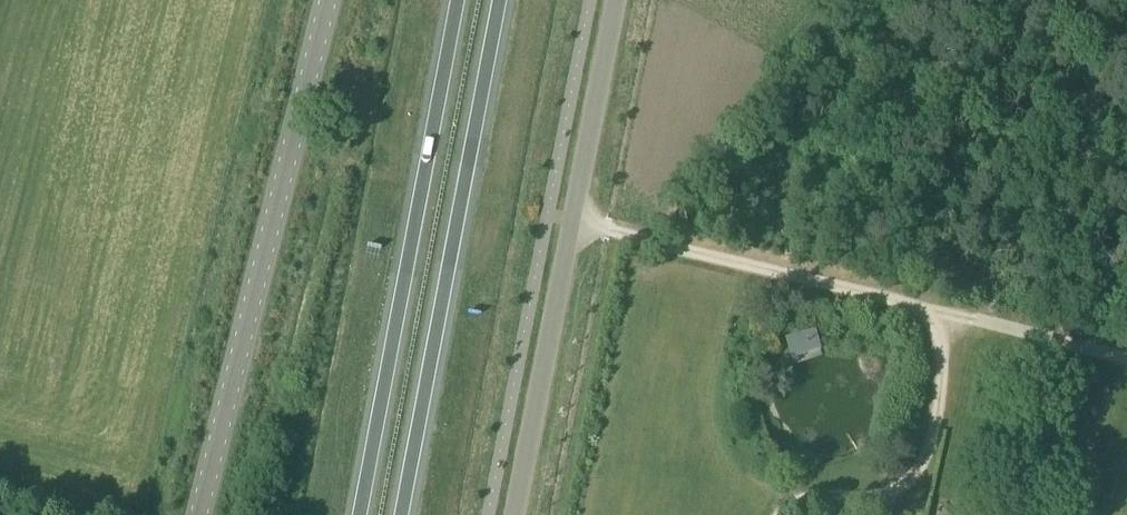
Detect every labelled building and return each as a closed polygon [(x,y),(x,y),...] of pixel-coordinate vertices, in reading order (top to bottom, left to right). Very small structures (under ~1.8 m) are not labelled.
[(815,332),(786,340),(791,357),(820,349),(815,332)]
